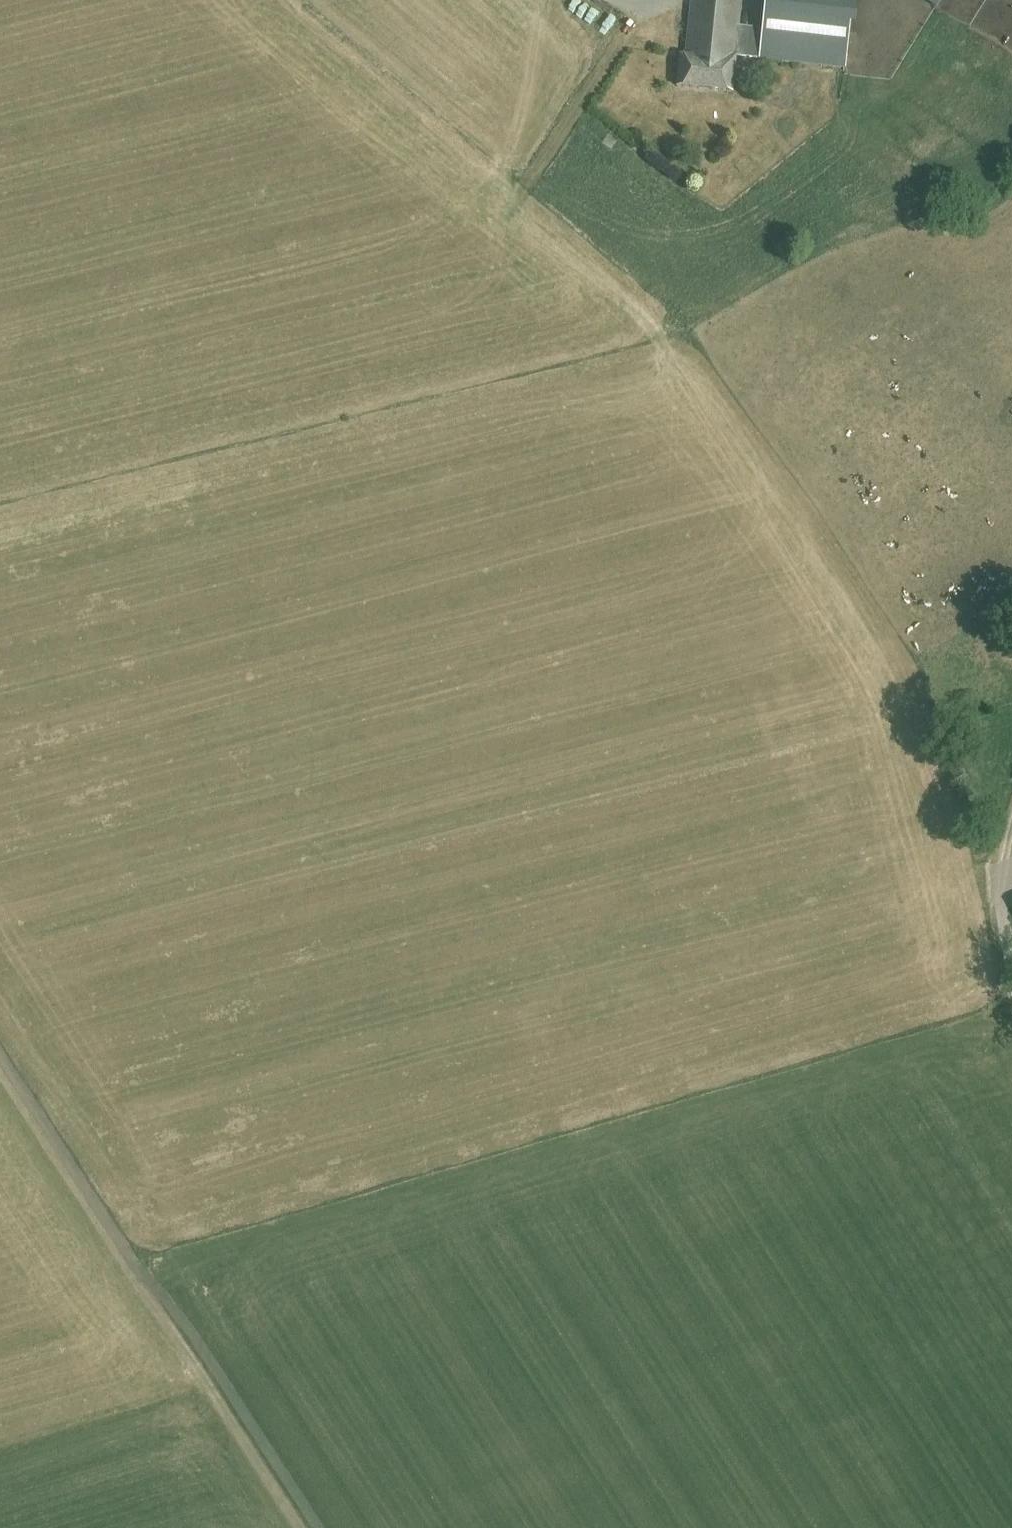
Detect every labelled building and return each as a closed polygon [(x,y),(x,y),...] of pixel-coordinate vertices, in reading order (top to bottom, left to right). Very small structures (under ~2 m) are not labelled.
[(852,0),(765,0),(762,28),(738,26),(740,0),(690,0),(684,55),(680,55),(677,86),(732,92),(732,91),(731,91),(735,55),(760,58),(761,58),(845,67),(852,0)]
